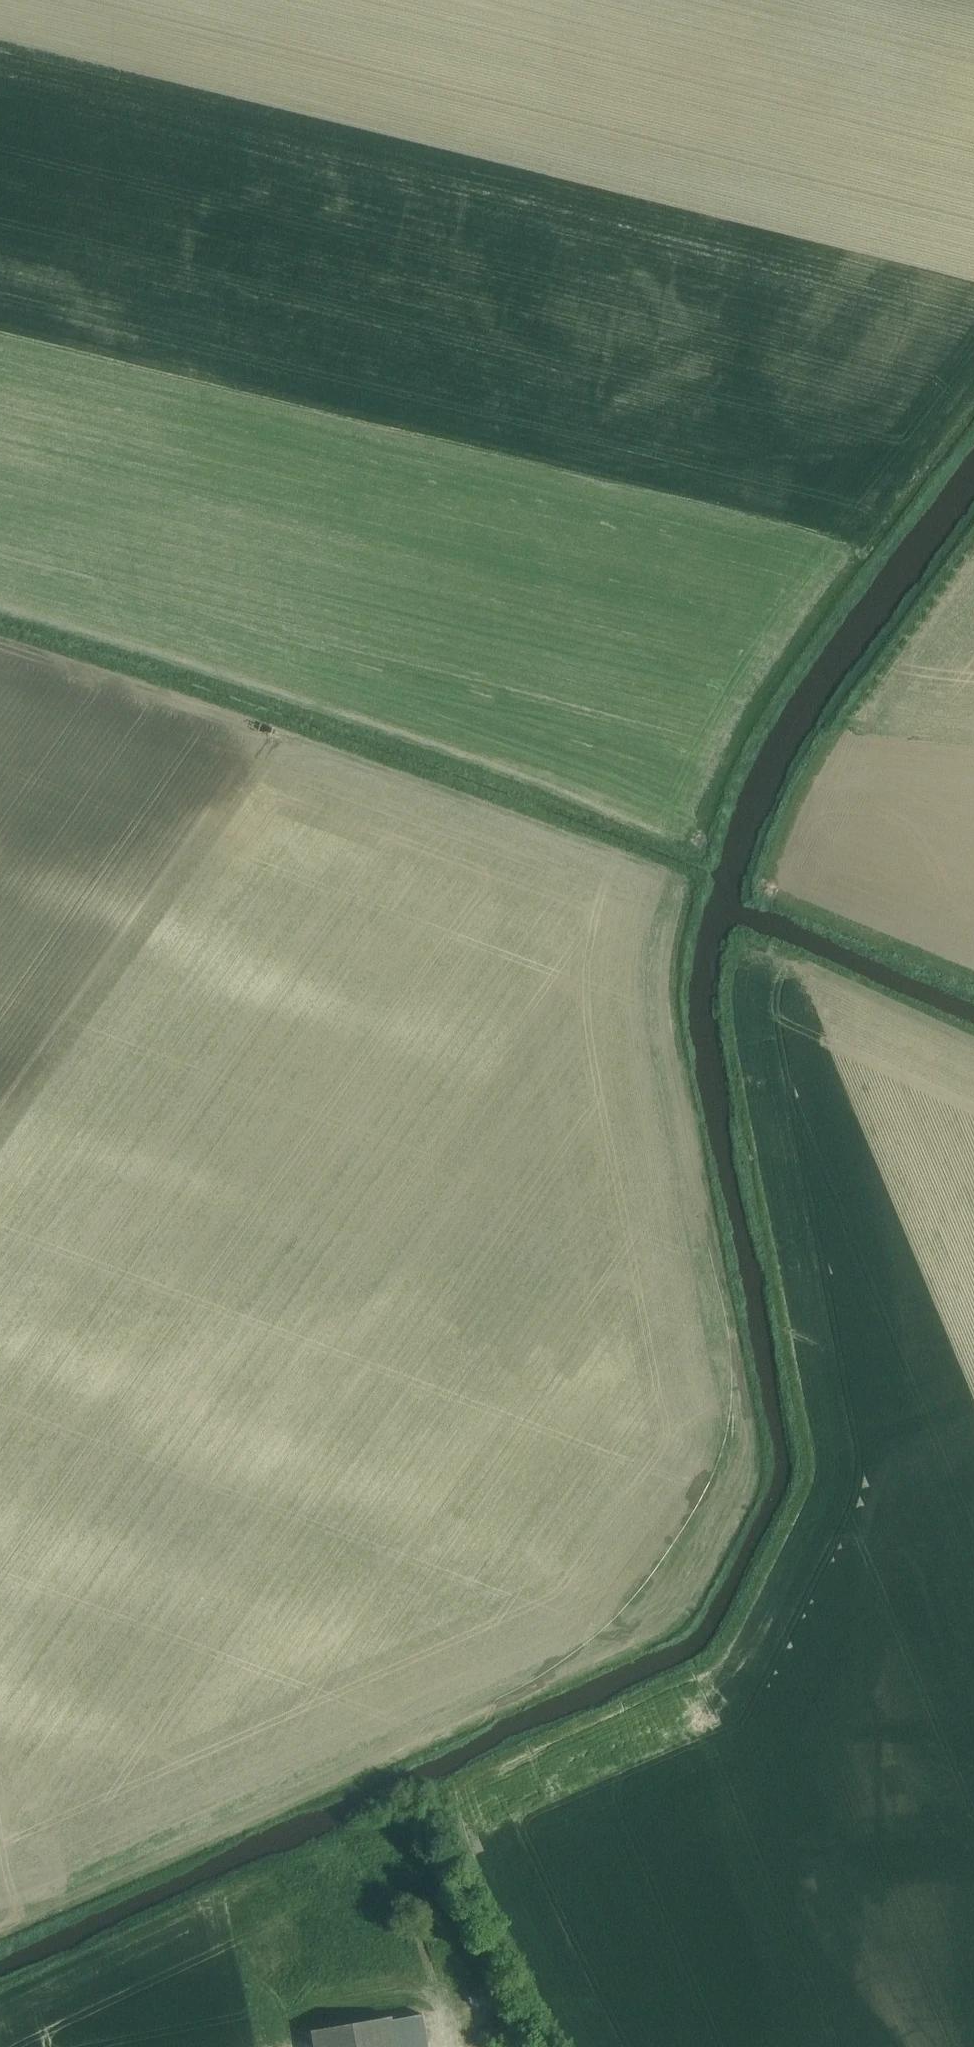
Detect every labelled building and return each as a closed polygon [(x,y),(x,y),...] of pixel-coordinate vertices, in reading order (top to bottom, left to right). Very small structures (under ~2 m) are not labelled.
[(390,2020),(312,2034),(314,2046),(425,2046),(419,2015),(390,2020)]
